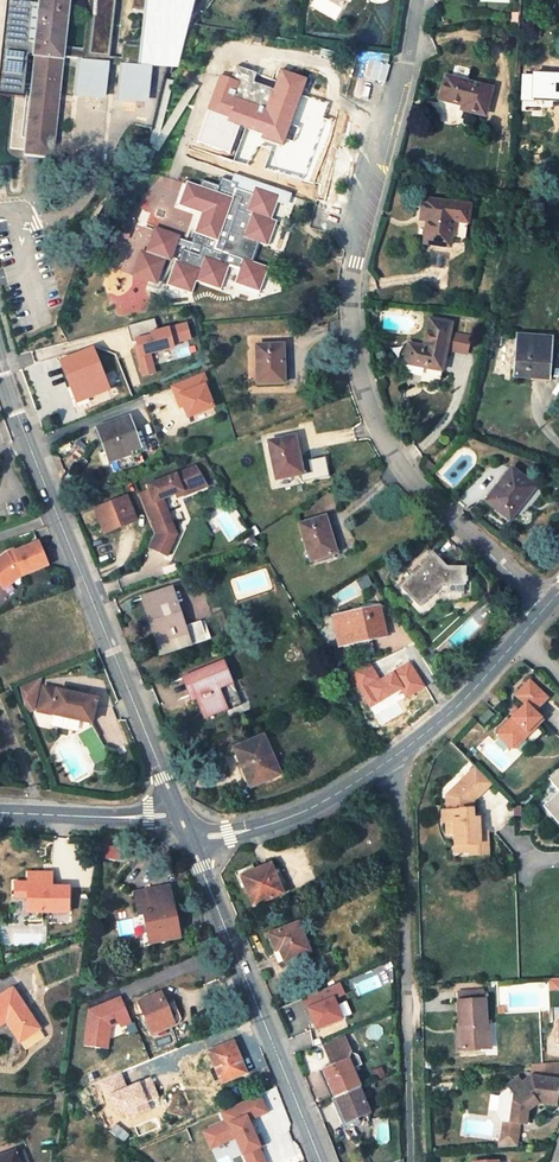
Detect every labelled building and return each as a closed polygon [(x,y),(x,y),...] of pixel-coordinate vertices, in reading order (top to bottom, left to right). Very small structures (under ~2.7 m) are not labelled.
[(0,68),(0,96),(16,98),(11,150),(25,151),(25,156),(52,159),(53,149),(63,58),(83,60),(79,97),(101,100),(105,66),(124,68),(120,102),(143,104),(147,71),(152,71),(153,63),(144,62),(145,49),(122,46),(121,60),(110,58),(116,0),(89,0),(84,52),(64,50),(70,0),(7,0),(7,3),(24,4),(20,45),(3,43),(0,68)] [(131,11),(148,13),(154,13),(156,0),(160,1),(160,0),(133,0),(131,11)] [(24,4),(7,3),(3,43),(20,45),(24,4)] [(154,13),(148,13),(145,49),(144,62),(153,63),(168,65),(174,65),(174,56),(178,16),(154,13)] [(302,92),(307,81),(282,72),(275,91),(254,83),(257,75),(236,68),(231,81),(221,78),(209,111),(240,123),(239,126),(263,135),(262,139),(283,146),(288,132),(284,131),(291,109),(298,91),(302,92)] [(492,89),(446,77),(440,100),(463,106),(462,110),(485,116),(492,89)] [(296,111),(302,92),(298,91),(291,109),(296,111)] [(284,131),(288,132),(296,111),(291,109),(284,131)] [(270,220),(279,197),(255,188),(253,194),(236,189),(238,184),(222,178),(219,187),(203,181),(200,188),(188,184),(180,206),(202,214),(192,242),(203,246),(199,255),(184,250),(179,263),(176,262),(168,285),(192,294),(196,281),(220,289),(229,266),(241,270),(236,284),(259,292),(268,269),(252,263),(259,242),(267,246),(276,222),(270,220)] [(456,200),(424,196),(422,214),(428,214),(427,221),(424,244),(450,247),(452,232),(454,216),(464,217),(466,201),(456,200)] [(464,217),(454,216),(452,232),(462,233),(464,217)] [(179,238),(156,228),(146,253),(166,260),(166,259),(171,261),(179,238)] [(166,260),(141,252),(133,276),(157,285),(166,260)] [(155,319),(128,326),(142,378),(158,374),(152,352),(194,341),(188,321),(157,329),(155,319)] [(442,371),(452,324),(429,319),(423,347),(409,344),(405,359),(428,364),(428,368),(442,371)] [(458,332),(456,352),(470,354),(473,334),(458,332)] [(551,340),(518,337),(514,376),(548,380),(551,340)] [(282,345),(256,346),(257,385),(288,384),(288,371),(284,371),(284,361),(282,361),(282,345)] [(61,366),(76,404),(109,391),(92,349),(63,360),(65,365),(61,366)] [(405,359),(404,363),(428,368),(428,364),(405,359)] [(213,409),(205,387),(207,386),(203,375),(172,387),(176,398),(179,397),(183,407),(187,418),(213,409)] [(130,449),(139,446),(128,417),(96,429),(108,461),(118,456),(131,451),(130,449)] [(293,437),(267,442),(276,481),(306,474),(304,463),(300,463),(298,452),(296,452),(293,437)] [(119,460),(141,452),(139,446),(130,449),(131,451),(118,456),(119,460)] [(148,490),(137,495),(153,534),(147,548),(166,557),(175,535),(171,523),(162,527),(158,516),(167,512),(162,499),(181,492),(182,496),(207,487),(195,467),(147,486),(148,490)] [(535,487),(511,469),(486,501),(509,520),(535,487)] [(127,497),(94,510),(104,534),(136,522),(127,497)] [(171,523),(167,512),(158,516),(162,527),(171,523)] [(324,518),(299,525),(310,562),(340,553),(336,541),(333,542),(330,531),(328,532),(324,518)] [(52,566),(41,538),(0,555),(0,588),(52,566)] [(446,567),(431,552),(419,564),(422,567),(400,588),(420,608),(435,592),(433,590),(438,585),(465,585),(465,567),(446,567)] [(171,588),(143,597),(162,654),(206,640),(200,621),(184,627),(171,588)] [(378,608),(334,618),(340,645),(385,635),(378,608)] [(223,662),(183,678),(190,697),(196,694),(198,700),(205,719),(233,707),(225,687),(219,689),(217,685),(230,680),(223,662)] [(225,687),(232,684),(230,680),(217,685),(219,689),(225,687)] [(30,683),(11,691),(16,712),(24,712),(30,683)] [(552,701),(534,684),(520,698),(530,708),(504,735),(504,741),(516,751),(520,751),(547,723),(538,715),(552,701)] [(87,702),(34,690),(29,714),(68,723),(66,732),(76,752),(91,745),(82,726),(87,702)] [(488,710),(480,719),(484,723),(493,715),(488,710)] [(263,735),(233,748),(250,788),(279,776),(263,735)] [(492,782),(476,765),(447,795),(448,810),(442,810),(443,821),(447,821),(448,833),(455,832),(456,851),(473,850),(473,843),(484,842),(483,831),(483,817),(474,818),(473,801),(492,782)] [(550,778),(558,789),(558,771),(550,778)] [(558,825),(558,792),(543,804),(558,825)] [(488,830),(483,831),(484,842),(473,843),(473,850),(473,854),(489,853),(488,830)] [(270,864),(241,875),(247,889),(252,887),(259,903),(281,893),(279,886),(272,870),(270,864)] [(279,886),(285,883),(279,868),(272,870),(279,886)] [(49,883),(27,882),(27,912),(68,912),(68,887),(49,886),(49,883)] [(169,885),(135,892),(138,911),(144,910),(150,940),(179,934),(169,885)] [(298,923),(270,934),(281,962),(309,951),(298,923)] [(353,976),(357,993),(383,987),(379,970),(353,976)] [(341,981),(303,998),(318,1031),(346,1019),(337,998),(346,994),(341,981)] [(12,989),(0,997),(0,1024),(6,1020),(20,1041),(39,1029),(12,989)] [(162,995),(139,1004),(150,1032),(174,1022),(184,1017),(179,1005),(169,1009),(162,995)] [(485,1001),(459,1002),(459,1026),(461,1025),(462,1050),(485,1048),(484,1024),(486,1024),(485,1001)] [(118,1002),(105,1007),(108,1014),(121,1008),(118,1002)] [(20,1041),(25,1048),(44,1036),(39,1029),(20,1041)] [(332,1066),(324,1069),(335,1097),(359,1088),(360,1087),(352,1068),(362,1064),(358,1054),(351,1051),(345,1038),(324,1046),(332,1066)] [(233,1041),(209,1051),(222,1082),(246,1072),(233,1041)] [(502,1124),(501,1140),(493,1140),(493,1147),(500,1147),(500,1148),(518,1147),(520,1126),(526,1127),(527,1112),(537,1105),(556,1106),(558,1072),(558,1064),(531,1065),(530,1079),(521,1085),(517,1080),(506,1089),(508,1091),(499,1098),(497,1116),(502,1124)] [(335,1097),(347,1123),(369,1113),(359,1088),(335,1097)] [(246,1161),(269,1161),(253,1120),(270,1113),(263,1094),(219,1110),(223,1122),(202,1130),(210,1150),(237,1139),(246,1161)] [(209,1153),(213,1161),(245,1161),(242,1155),(239,1154),(239,1152),(236,1143),(233,1142),(209,1153)] [(23,1149),(14,1153),(18,1161),(29,1161),(23,1149)] [(0,1156),(0,1161),(18,1161),(14,1153),(14,1151),(0,1156)]
